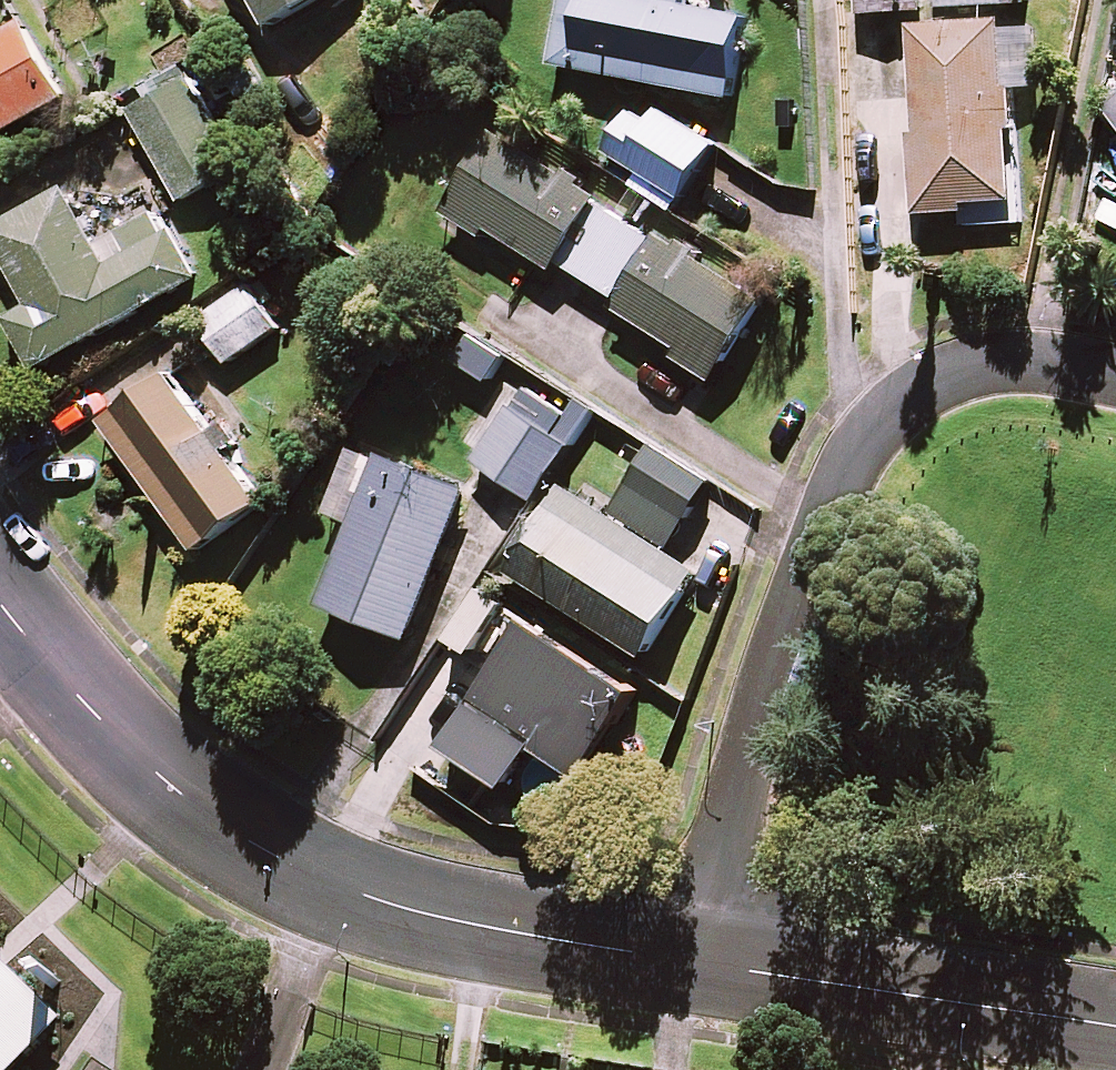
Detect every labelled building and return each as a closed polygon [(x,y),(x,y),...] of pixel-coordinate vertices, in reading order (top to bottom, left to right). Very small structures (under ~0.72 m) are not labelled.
[(272,28),(323,0),(257,0),(272,28)] [(688,0),(663,0),(662,4),(641,0),(568,0),(555,67),(730,101),(746,20),(686,8),(688,0)] [(920,0),(859,0),(859,15),(920,14),(920,0)] [(1027,0),(939,0),(940,9),(1027,6),(1027,0)] [(29,24),(0,40),(0,139),(71,100),(29,24)] [(1010,205),(1008,26),(915,27),(917,216),(969,215),(969,205),(1010,205)] [(240,170),(181,65),(143,86),(151,100),(130,111),(181,203),(240,170)] [(1106,105),(1115,119),(1115,98),(1106,105)] [(717,145),(640,100),(608,156),(685,201),(717,145)] [(764,301),(495,138),(448,216),(483,238),(488,231),(556,272),(560,265),(618,300),(613,309),(680,350),(675,359),(714,382),(764,301)] [(71,194),(0,233),(0,248),(34,309),(10,322),(38,371),(200,282),(163,214),(101,249),(71,194)] [(280,328),(254,293),(204,330),(231,366),(280,328)] [(507,358),(473,336),(455,364),(489,385),(507,358)] [(226,451),(171,377),(105,425),(199,552),(265,504),(226,451)] [(584,426),(529,389),(478,464),(533,502),(584,426)] [(469,494),(356,448),(329,515),(355,526),(322,608),(409,643),(469,494)] [(623,526),(566,491),(514,577),(645,657),(683,595),(609,550),(623,526)] [(633,694),(527,626),(446,751),(508,791),(534,750),(578,778),(633,694)] [(64,1022),(0,963),(0,1069),(17,1069),(64,1022)]
